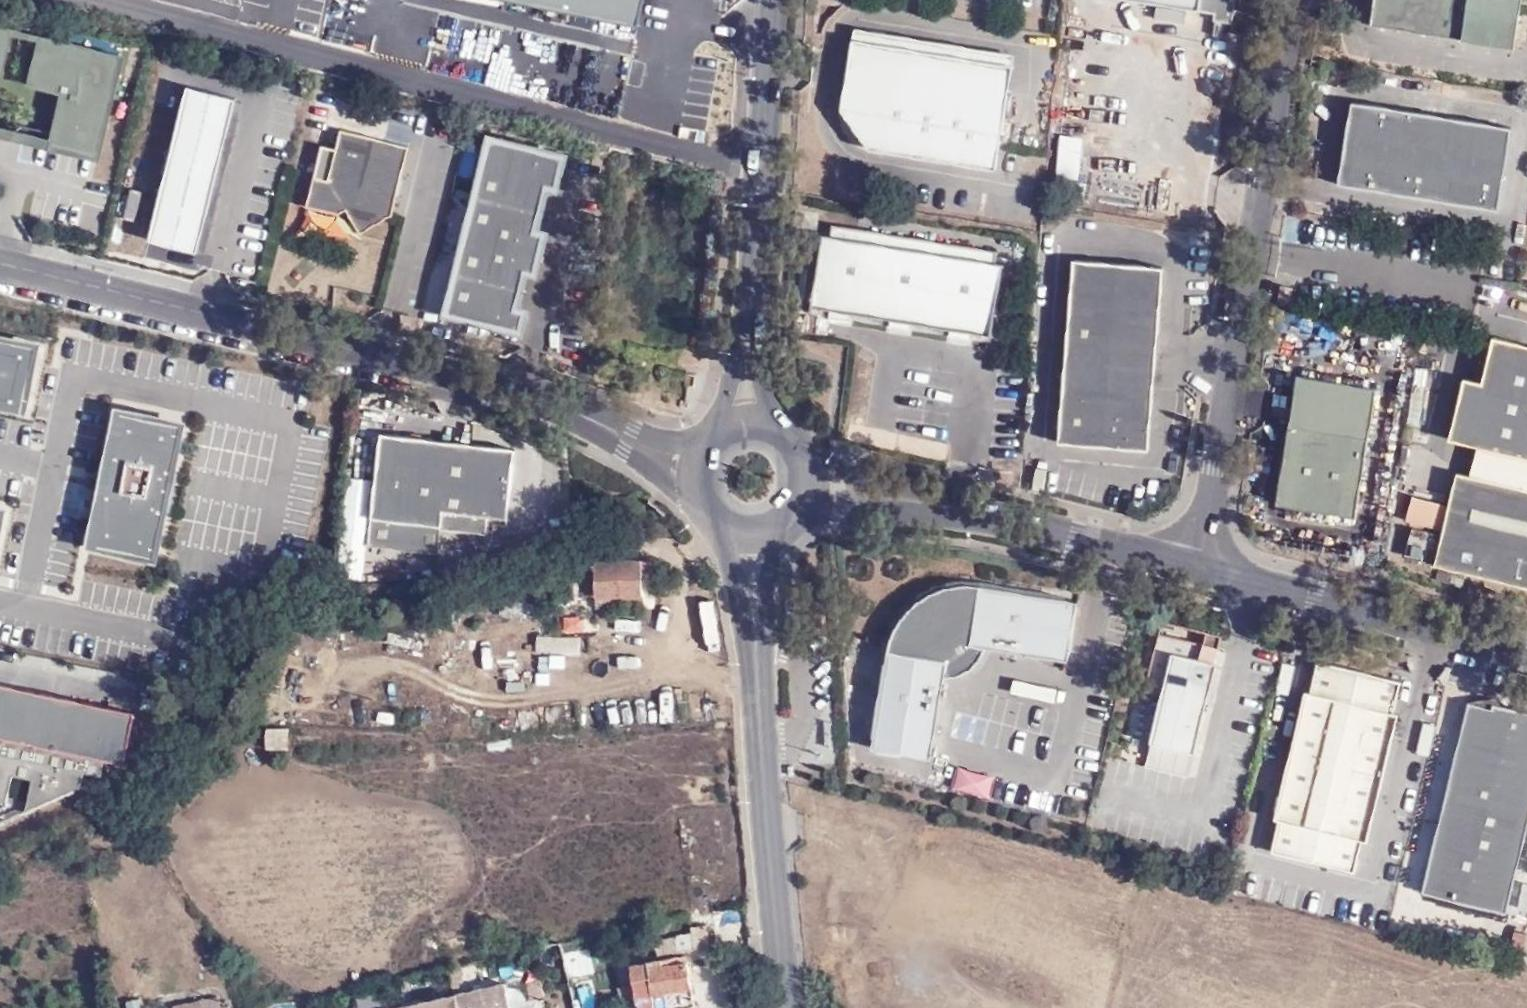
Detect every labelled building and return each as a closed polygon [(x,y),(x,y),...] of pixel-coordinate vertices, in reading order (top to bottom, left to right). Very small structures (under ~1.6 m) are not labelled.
[(1223,15),(1226,0),(1127,0),(1223,15)] [(1372,20),(1514,42),(1521,0),(1375,0),(1372,20)] [(14,25),(0,22),(0,73),(1,74),(14,25)] [(1013,58),(852,30),(838,115),(868,154),(994,174),(1013,58)] [(528,31),(524,41),(548,51),(552,41),(528,31)] [(51,140),(95,151),(120,52),(42,32),(30,81),(63,89),(51,140)] [(235,95),(187,83),(149,237),(196,249),(235,95)] [(235,95),(196,249),(203,251),(242,97),(235,95)] [(1351,182),(1365,99),(1353,97),(1339,180),(1351,182)] [(1513,123),(1365,99),(1351,182),(1499,206),(1513,123)] [(309,208),(341,216),(348,212),(363,236),(394,217),(411,148),(342,131),(330,182),(316,179),(309,208)] [(1081,175),(1082,136),(1058,136),(1058,175),(1081,175)] [(564,159),(493,141),(450,314),(521,332),(526,314),(516,311),(527,271),(536,274),(545,236),(536,234),(548,186),(557,189),(564,159)] [(831,225),(828,239),(989,267),(991,253),(831,225)] [(828,239),(819,238),(807,309),(988,339),(1000,269),(989,267),(828,239)] [(1149,446),(1163,283),(1147,281),(1143,275),(1144,261),(1075,256),(1059,439),(1149,446)] [(1163,283),(1164,263),(1144,261),(1143,275),(1147,281),(1163,283)] [(1477,446),(1526,457),(1526,342),(1493,334),(1483,378),(1465,373),(1449,439),(1477,446)] [(23,409),(37,345),(0,338),(0,404),(23,409)] [(1277,501),(1355,513),(1377,384),(1298,372),(1277,501)] [(90,545),(154,558),(182,424),(118,410),(90,545)] [(371,516),(441,524),(484,529),(485,515),(507,516),(514,447),(379,431),(371,516)] [(1477,446),(1469,481),(1526,495),(1526,457),(1477,446)] [(1469,481),(1456,478),(1437,565),(1526,587),(1526,495),(1469,481)] [(439,550),(441,524),(371,516),(368,542),(439,550)] [(587,561),(586,544),(577,545),(555,550),(556,567),(563,566),(574,565),(575,596),(589,596),(637,594),(637,579),(632,580),(631,561),(587,561)] [(574,565),(563,566),(564,597),(575,596),(574,565)] [(920,753),(935,663),(941,663),(946,662),(951,660),(956,658),(960,654),(962,651),(965,646),(968,641),(1057,656),(1067,595),(969,580),(968,588),(958,587),(948,587),(936,589),(927,593),(917,598),(909,604),(902,611),(896,619),(892,626),(889,633),(886,639),(885,647),(877,645),(861,743),(920,753)] [(638,606),(637,594),(589,596),(590,608),(638,606)] [(428,632),(428,615),(419,615),(419,632),(428,632)] [(1148,629),(1207,643),(1211,630),(1151,616),(1148,629)] [(1139,737),(1184,747),(1205,657),(1209,643),(1207,643),(1148,629),(1134,684),(1151,688),(1139,737)] [(536,653),(581,653),(581,635),(536,635),(536,653)] [(1390,676),(1307,655),(1261,846),(1343,867),(1390,676)] [(0,685),(0,812),(8,774),(30,779),(23,812),(78,788),(81,773),(100,777),(103,762),(121,766),(132,713),(0,685)] [(1526,784),(1526,713),(1485,702),(1483,706),(1460,701),(1413,891),(1495,911),(1526,784)] [(1179,771),(1184,747),(1139,737),(1134,761),(1179,771)] [(990,796),(995,773),(958,766),(953,788),(990,796)] [(1526,913),(1526,890),(1517,888),(1512,912),(1526,915),(1526,913)] [(724,937),(719,921),(689,926),(693,945),(724,937)] [(707,997),(701,955),(644,960),(648,999),(669,997),(671,1004),(707,997)] [(507,977),(376,1007),(513,1007),(507,977)]
